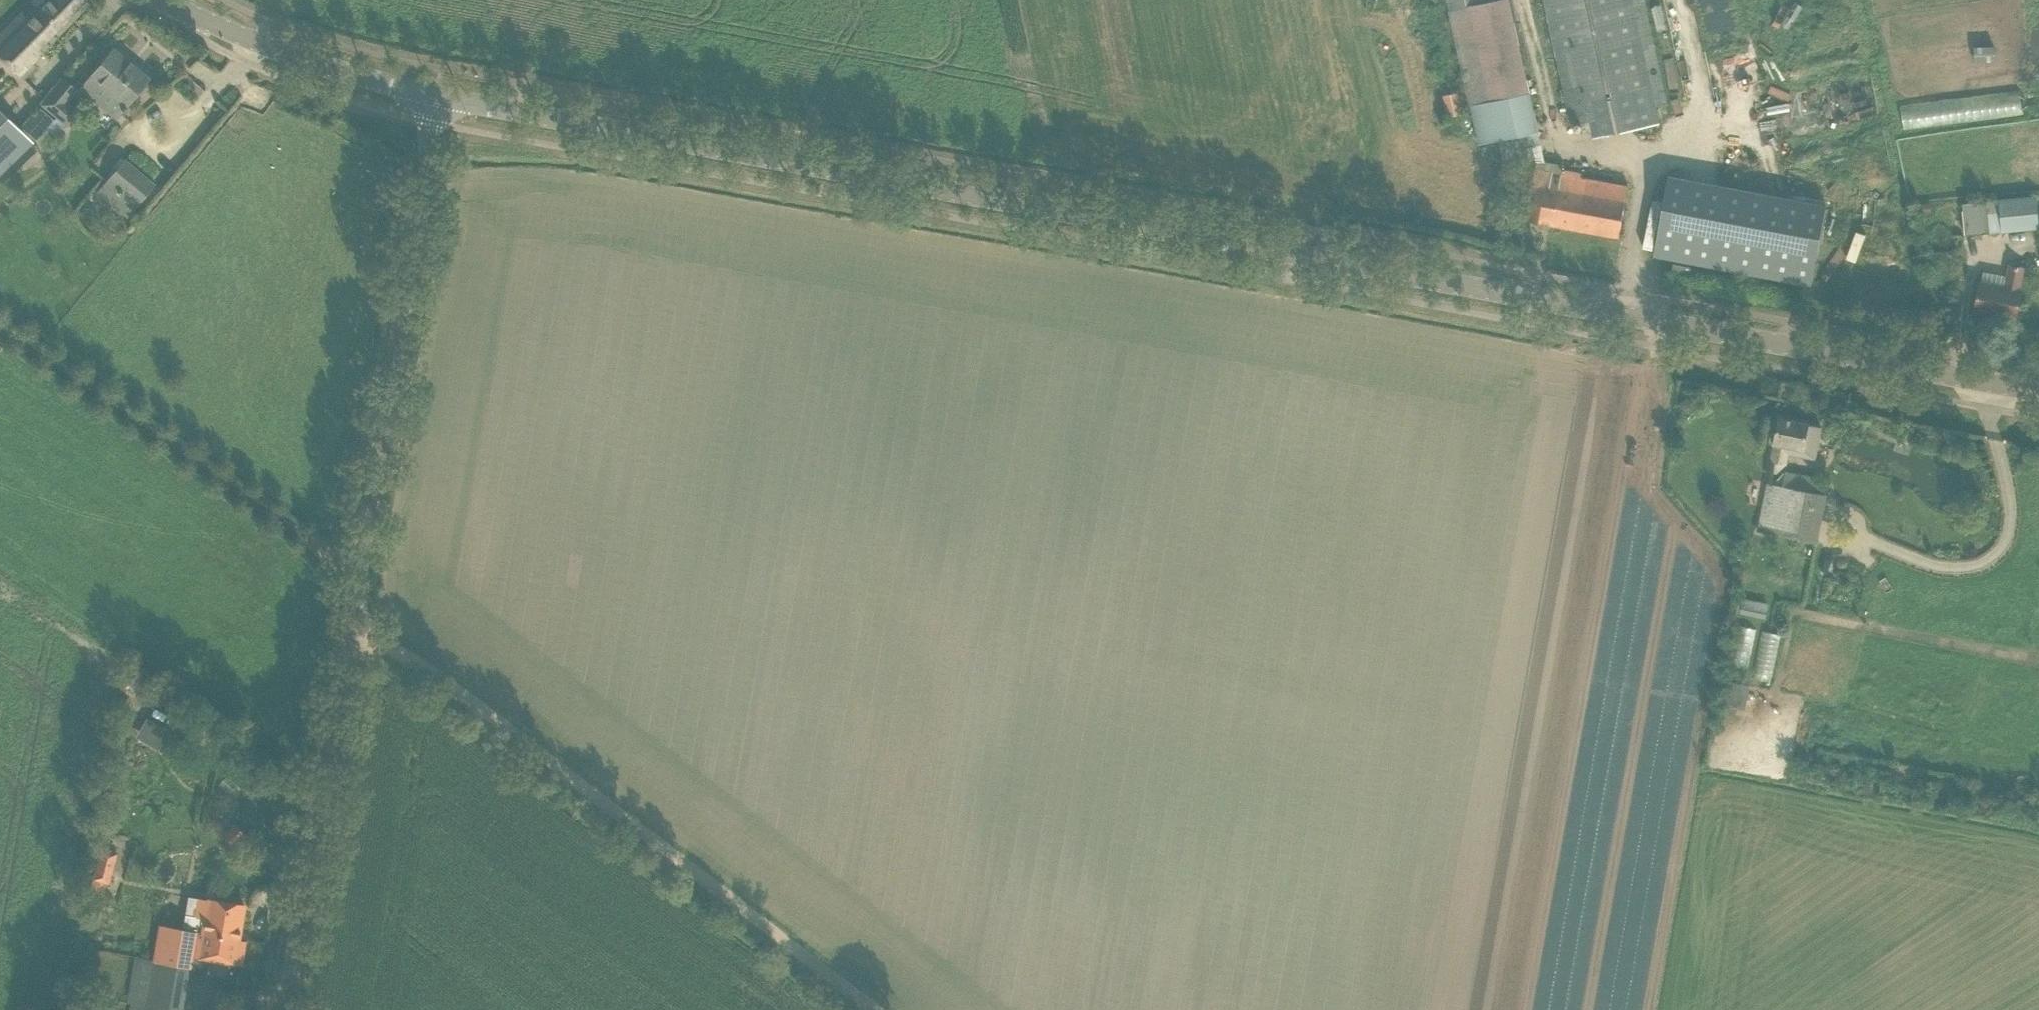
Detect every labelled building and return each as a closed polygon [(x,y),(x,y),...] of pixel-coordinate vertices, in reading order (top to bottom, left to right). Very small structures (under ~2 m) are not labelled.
[(0,34),(0,57),(23,80),(36,67),(31,63),(89,4),(84,0),(47,0),(21,27),(13,20),(0,34)] [(1531,92),(1507,0),(1447,0),(1477,145),(1498,140),(1504,166),(1535,159),(1533,146),(1542,144),(1531,92)] [(1572,124),(1654,106),(1630,0),(1544,0),(1572,124)] [(1973,60),(1993,60),(1993,44),(1973,45),(1973,60)] [(150,79),(112,48),(79,88),(90,97),(102,84),(126,105),(128,105),(150,79)] [(41,106),(54,116),(75,90),(63,80),(41,106)] [(33,143),(0,111),(0,175),(33,143)] [(121,193),(136,206),(154,185),(124,159),(106,181),(118,191),(116,193),(119,195),(121,193)] [(1534,170),(1525,220),(1618,237),(1627,187),(1579,178),(1579,174),(1562,170),(1561,175),(1534,170)] [(1811,284),(1826,206),(1668,176),(1654,255),(1811,284)] [(1962,204),(1965,236),(2038,228),(2036,196),(1962,204)] [(1929,202),(1920,203),(1920,212),(1930,212),(1929,202)] [(1843,284),(1860,248),(1848,242),(1839,260),(1842,262),(1834,279),(1843,284)] [(2019,290),(2023,268),(2008,265),(2004,288),(1979,283),(1974,311),(2015,318),(2020,291),(2019,290)] [(1771,433),(1769,442),(1774,445),(1770,462),(1785,465),(1786,465),(1791,445),(1802,447),(1801,456),(1815,459),(1817,447),(1821,427),(1808,425),(1808,424),(1778,418),(1776,432),(1771,433)] [(1767,484),(1758,531),(1814,543),(1824,496),(1812,493),(1815,480),(1783,473),(1775,482),(1774,485),(1767,484)] [(1742,597),(1740,611),(1764,615),(1767,602),(1742,597)] [(1764,631),(1756,678),(1770,681),(1778,633),(1764,631)] [(157,748),(167,732),(147,719),(137,736),(157,748)] [(230,821),(216,833),(224,842),(237,829),(230,821)] [(92,879),(93,879),(104,883),(108,884),(117,853),(100,848),(92,879)] [(90,891),(101,894),(104,883),(93,879),(90,891)] [(237,940),(244,905),(206,898),(200,931),(237,940)] [(154,962),(189,967),(191,955),(240,965),(244,941),(237,940),(200,931),(194,930),(158,924),(152,960),(154,961),(154,962)]
